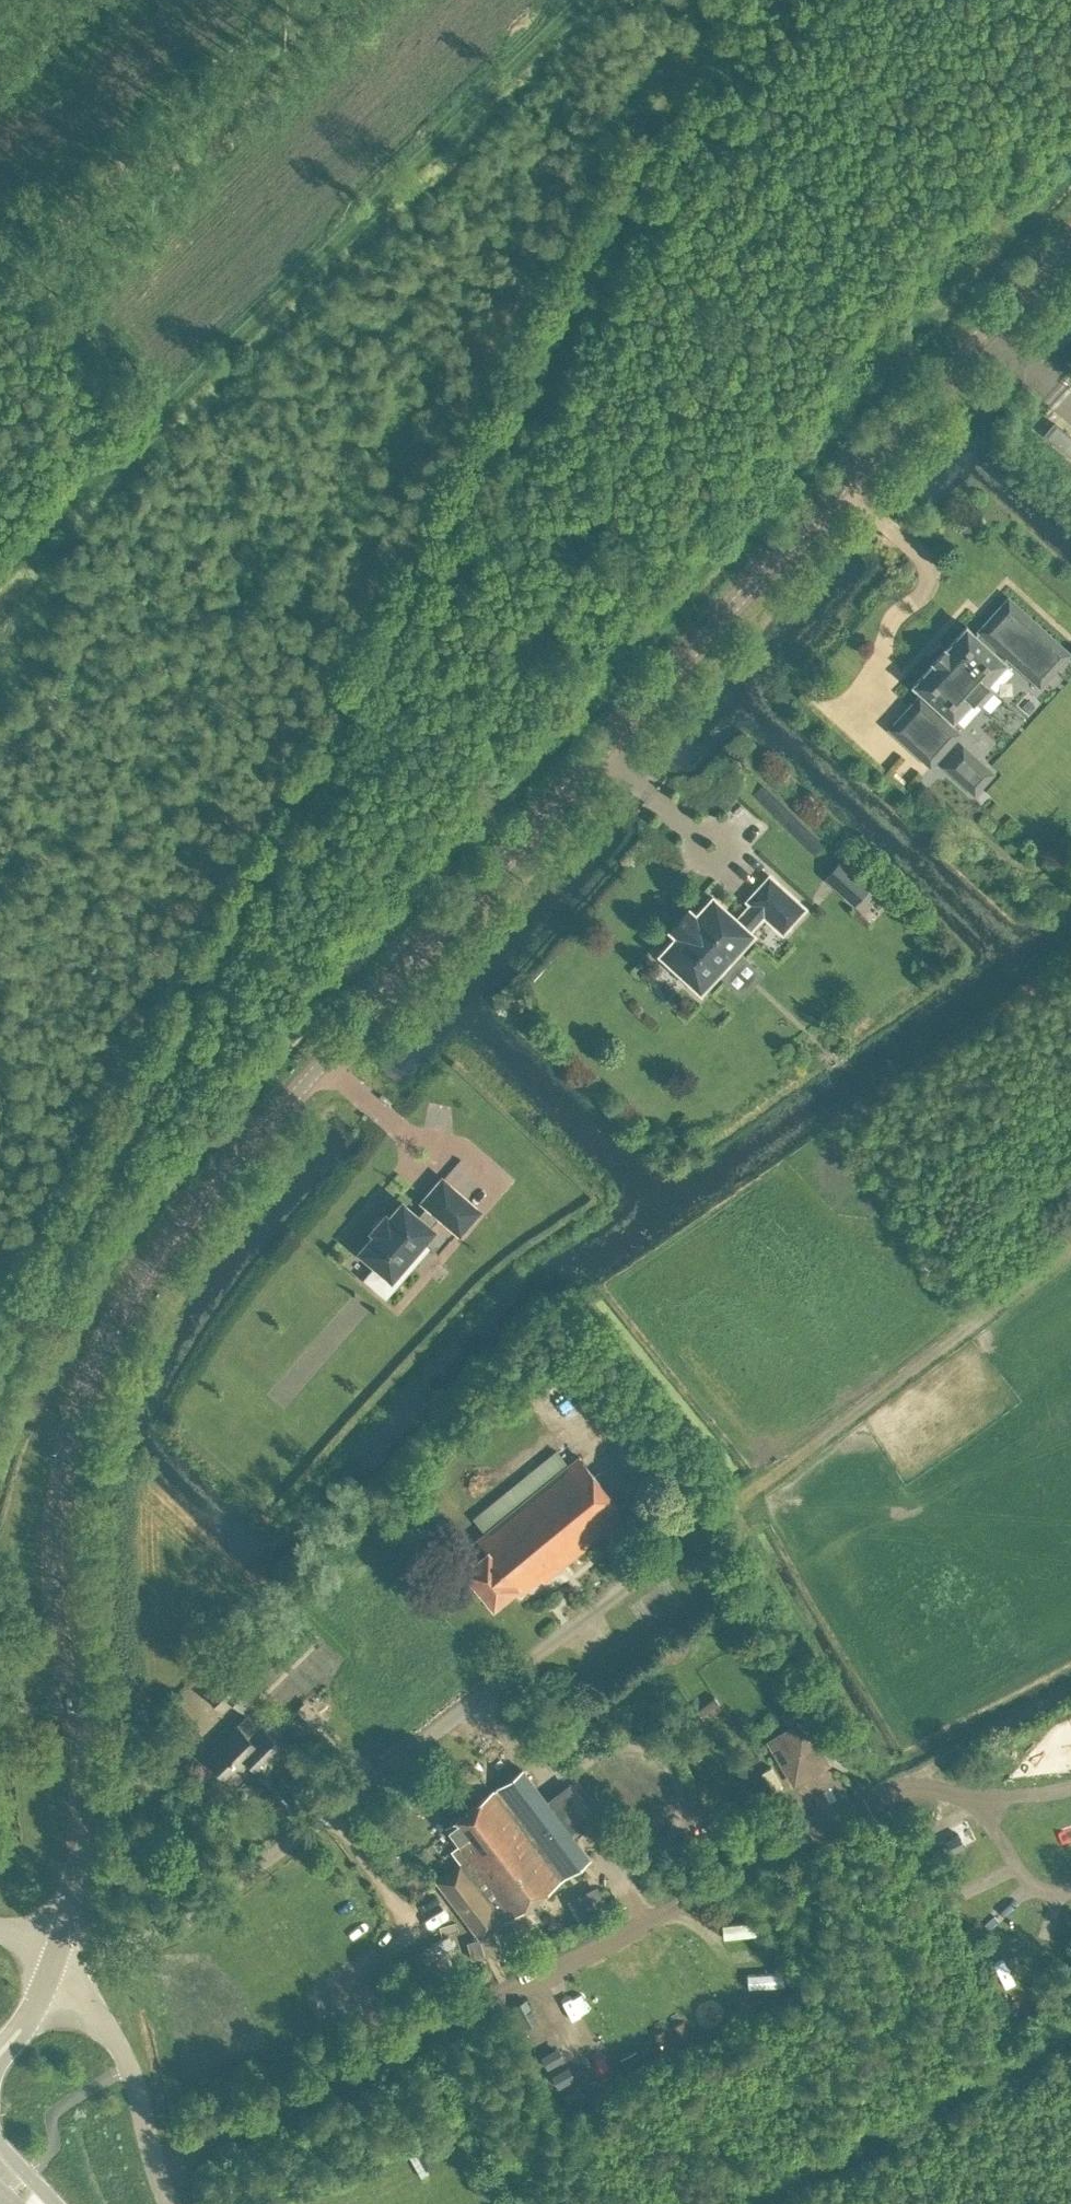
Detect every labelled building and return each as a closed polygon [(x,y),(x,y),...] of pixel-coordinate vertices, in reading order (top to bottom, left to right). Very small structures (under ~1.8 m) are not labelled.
[(920,696),(919,695),(889,729),(930,766),(960,733),(948,721),(950,718),(952,720),(954,718),(953,718),(971,698),(972,698),(973,697),(980,703),(992,690),(985,684),(986,682),(1004,662),(1004,663),(1006,661),(1004,659),(1007,656),(1040,687),(1070,653),(1008,597),(978,630),(979,631),(976,634),(967,627),(968,627),(966,625),(964,627),(965,627),(947,647),(947,646),(945,648),(944,647),(932,660),(933,661),(932,663),(914,683),(914,682),(912,684),(914,686),(915,685),(923,693),(920,696)] [(967,740),(945,764),(980,794),(1001,770),(967,740)] [(825,876),(855,903),(870,887),(840,860),(825,876)] [(711,897),(711,898),(695,915),(693,913),(676,932),(678,934),(662,951),(661,952),(662,953),(671,961),(667,966),(686,983),(690,979),(699,987),(700,988),(701,987),(717,969),(721,973),(738,954),(734,950),(750,933),(751,932),(749,930),(764,914),(781,929),(781,930),(782,931),(783,930),(783,929),(802,908),(804,907),(802,906),(770,877),(769,876),(768,877),(749,899),(749,898),(748,900),(749,901),(755,906),(740,922),(713,897),(712,896),(711,897)] [(402,1203),(403,1203),(402,1202),(401,1203),(389,1217),(386,1215),(387,1215),(385,1214),(385,1215),(373,1228),(372,1229),(373,1230),(376,1232),(364,1246),(363,1246),(362,1247),(363,1248),(363,1251),(363,1252),(364,1253),(364,1252),(372,1259),(372,1260),(378,1265),(367,1278),(385,1293),(409,1265),(403,1260),(403,1254),(414,1240),(420,1240),(421,1241),(422,1240),(422,1239),(431,1229),(432,1228),(431,1227),(430,1226),(440,1215),(459,1232),(478,1210),(442,1179),(423,1201),(427,1204),(417,1216),(402,1203)] [(487,1550),(465,1568),(493,1603),(518,1583),(522,1589),(540,1574),(544,1580),(627,1515),(578,1454),(568,1462),(558,1449),(474,1516),(485,1530),(476,1537),(487,1550)] [(205,1692),(223,1710),(233,1701),(242,1710),(257,1695),(230,1667),(205,1692)] [(701,1715),(718,1702),(714,1696),(696,1710),(701,1715)] [(788,1725),(806,1713),(799,1702),(780,1713),(788,1725)] [(250,1761),(261,1773),(284,1751),(249,1714),(205,1755),(229,1781),(250,1761)] [(766,1740),(793,1786),(831,1764),(804,1717),(766,1740)] [(590,1859),(524,1769),(446,1824),(460,1843),(457,1845),(466,1857),(436,1879),(478,1937),(505,1918),(507,1920),(590,1859)] [(737,1941),(757,1939),(755,1925),(736,1927),(737,1941)] [(750,1965),(770,1963),(769,1949),(749,1950),(750,1965)] [(765,1989),(784,1987),(783,1972),(763,1974),(765,1989)] [(705,2037),(713,2033),(705,2018),(697,2022),(705,2037)] [(585,2046),(600,2080),(619,2072),(604,2037),(585,2046)]
